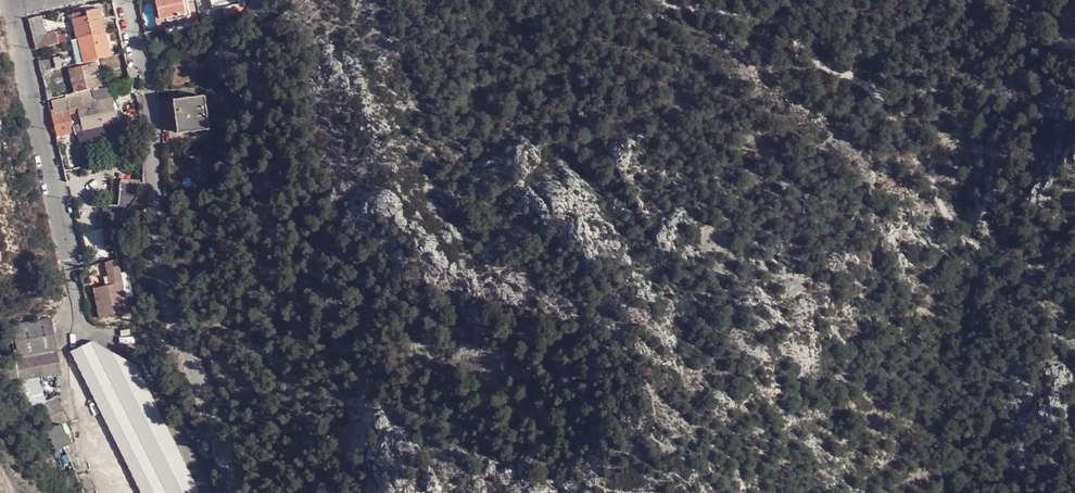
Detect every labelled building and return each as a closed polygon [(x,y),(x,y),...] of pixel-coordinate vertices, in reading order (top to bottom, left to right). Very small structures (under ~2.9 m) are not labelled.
[(170,36),(203,27),(196,0),(159,0),(170,36)] [(88,12),(89,17),(102,13),(100,8),(88,12)] [(72,16),(74,21),(86,18),(89,17),(88,12),(72,16)] [(91,36),(107,31),(102,13),(89,17),(86,18),(91,36)] [(78,40),(91,36),(86,18),(74,21),(78,40)] [(29,24),(37,52),(58,45),(55,33),(46,36),(41,21),(29,24)] [(115,60),(107,31),(91,36),(78,40),(88,68),(115,60)] [(78,70),(88,68),(78,40),(69,42),(78,70)] [(40,63),(45,79),(66,74),(62,58),(40,63)] [(101,86),(96,70),(89,72),(88,68),(78,70),(66,74),(68,82),(71,81),(74,93),(90,89),(101,86)] [(51,110),(49,111),(56,137),(71,133),(68,115),(76,113),(81,132),(116,123),(111,98),(93,101),(90,89),(74,93),(64,95),(65,98),(50,101),(51,110)] [(179,102),(180,115),(175,116),(176,126),(181,125),(182,136),(210,133),(207,100),(179,102)] [(142,209),(141,183),(119,183),(116,208),(142,209)] [(117,260),(104,263),(107,276),(108,285),(104,286),(92,288),(98,319),(127,313),(117,260)] [(51,317),(15,324),(19,377),(60,372),(51,317)] [(70,352),(79,371),(139,492),(200,492),(137,366),(91,342),(70,352)] [(42,406),(53,426),(58,423),(68,418),(57,398),(42,406)] [(68,442),(58,423),(53,426),(44,430),(54,450),(68,442)]
